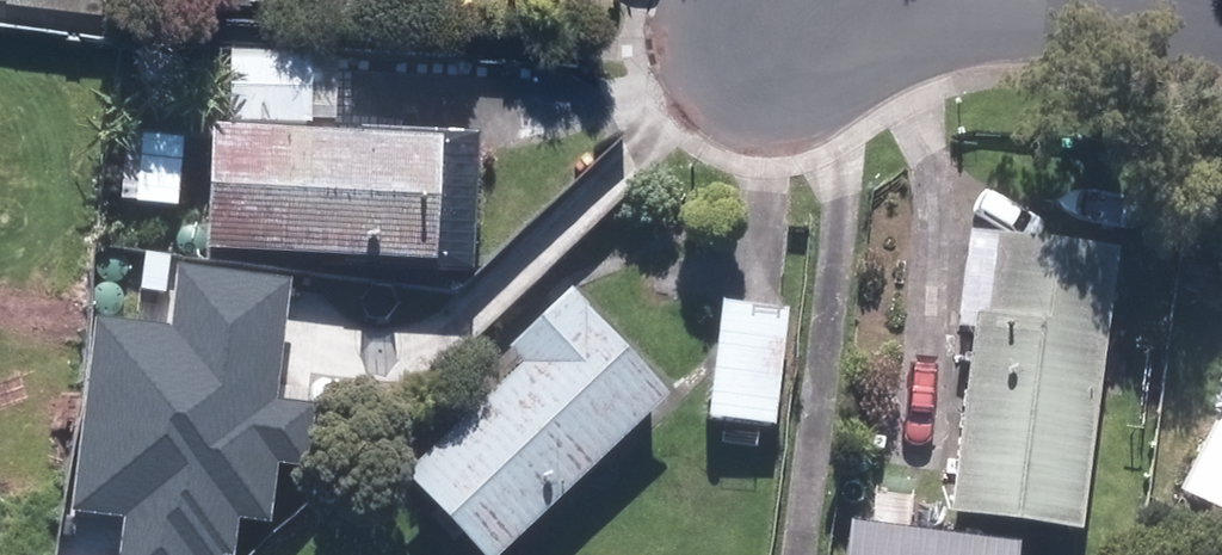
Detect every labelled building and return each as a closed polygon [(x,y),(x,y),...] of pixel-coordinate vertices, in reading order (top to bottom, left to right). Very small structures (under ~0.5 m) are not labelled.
[(337,53),(233,48),(232,116),(337,119),(337,85),(337,53)] [(479,134),(214,121),(208,256),(472,269),(479,134)] [(1126,248),(979,230),(945,511),(1092,529),(1126,248)] [(95,311),(71,512),(123,518),(118,554),(224,554),(232,554),(233,554),(238,516),(271,520),(278,461),(306,465),(314,403),(278,399),(285,347),(293,274),(177,260),(170,320),(95,311)] [(490,554),(506,554),(675,394),(576,291),(516,348),(529,361),(411,474),(490,554)] [(710,419),(777,427),(791,306),(756,302),(724,298),(710,419)] [(1170,482),(1221,508),(1221,377),(1170,482)] [(1021,538),(853,518),(849,554),(1019,554),(1021,538)]
